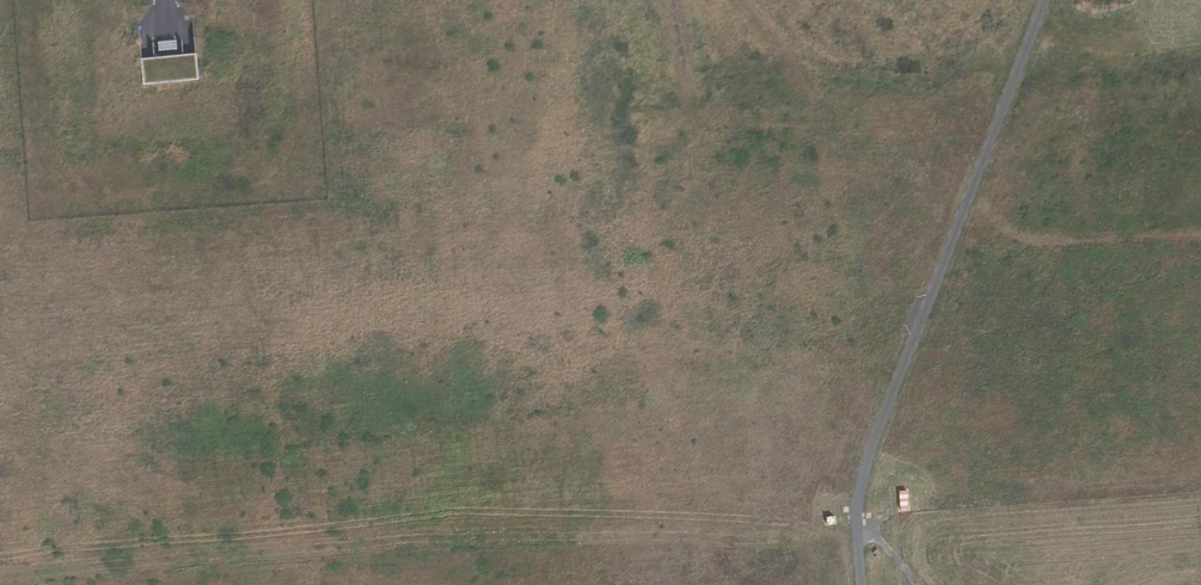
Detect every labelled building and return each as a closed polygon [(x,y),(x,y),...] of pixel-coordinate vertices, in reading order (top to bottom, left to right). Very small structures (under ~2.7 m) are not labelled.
[(189,55),(148,58),(141,59),(143,84),(199,79),(196,54),(189,55)] [(879,514),(862,515),(862,529),(866,528),(867,532),(875,531),(875,528),(880,528),(879,514)]
